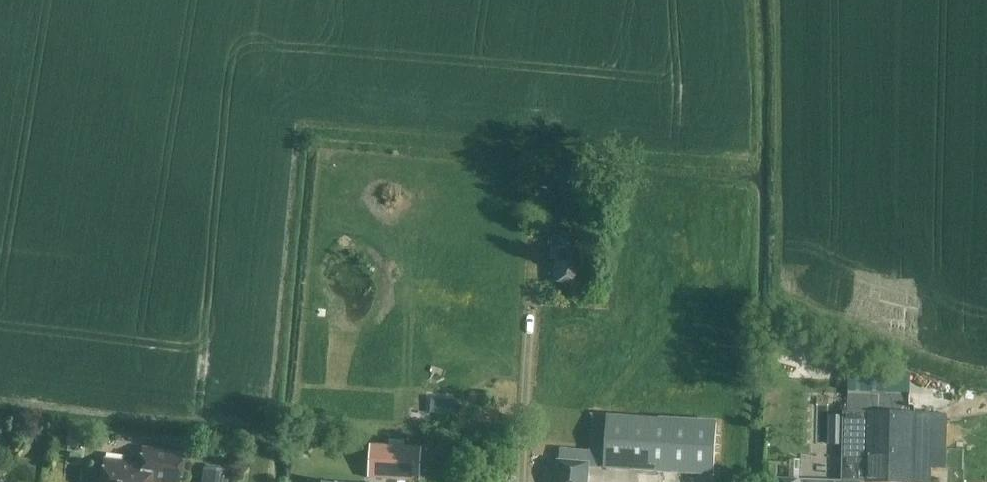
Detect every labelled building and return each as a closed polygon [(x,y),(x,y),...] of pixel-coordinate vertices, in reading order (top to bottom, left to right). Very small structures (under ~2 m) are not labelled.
[(534,218),(546,219),(548,188),(536,187),(534,218)] [(588,239),(554,237),(553,263),(559,263),(558,282),(585,284),(588,239)] [(856,481),(863,481),(914,481),(916,413),(868,412),(868,415),(845,414),(843,479),(776,477),(776,481),(856,481)] [(719,420),(607,413),(603,471),(715,478),(719,420)] [(829,444),(842,444),(843,415),(830,414),(829,444)] [(422,447),(371,445),(369,478),(421,481),(422,447)] [(179,481),(183,452),(142,447),(141,462),(104,458),(102,481),(149,481),(149,478),(179,481)] [(589,467),(586,467),(588,449),(560,447),(559,460),(556,460),(555,481),(588,481),(589,467)] [(202,481),(226,481),(228,471),(204,468),(202,481)]
